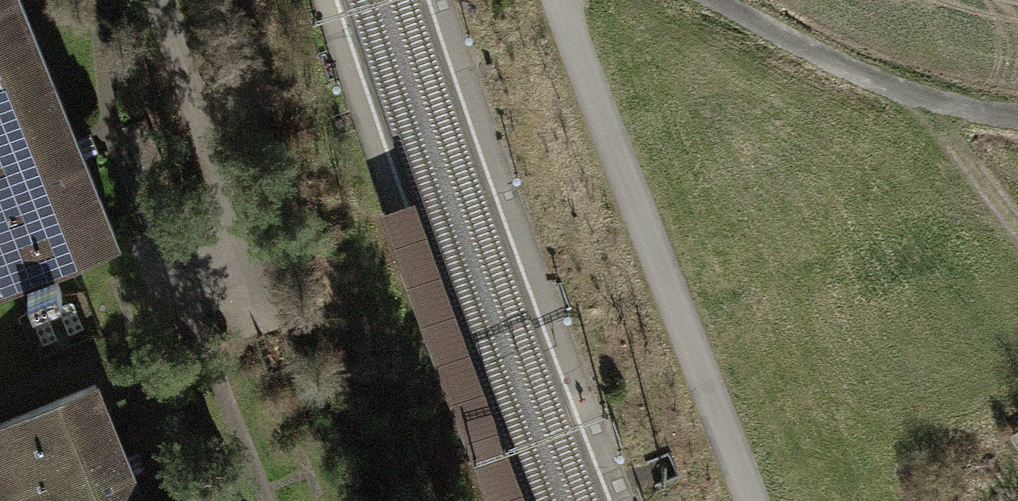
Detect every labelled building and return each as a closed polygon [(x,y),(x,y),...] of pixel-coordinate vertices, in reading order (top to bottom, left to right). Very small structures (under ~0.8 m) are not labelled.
[(40,46),(21,0),(0,0),(0,62),(40,46)] [(40,46),(0,62),(0,261),(7,279),(116,235),(40,46)] [(498,427),(415,199),(381,212),(462,433),(489,500),(528,500),(498,427)] [(57,280),(28,292),(33,304),(62,293),(57,280)] [(0,423),(0,461),(16,500),(143,500),(96,384),(0,423)]
